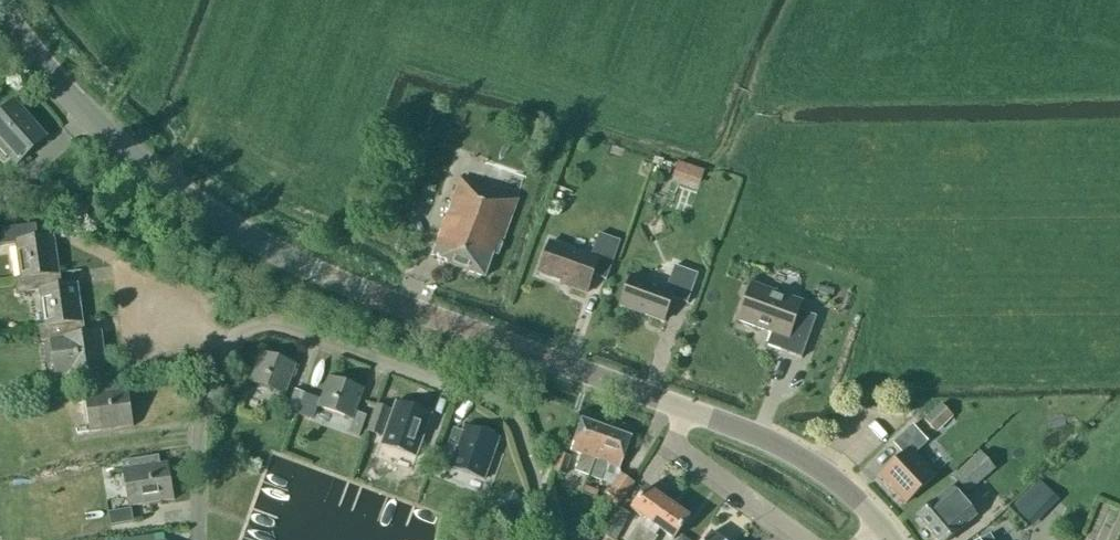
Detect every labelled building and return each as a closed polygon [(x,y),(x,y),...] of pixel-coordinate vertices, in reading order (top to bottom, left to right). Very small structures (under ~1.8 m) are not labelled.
[(16,164),(46,137),(14,101),(0,113),(0,147),(16,164)] [(700,169),(677,162),(673,175),(672,177),(686,182),(699,186),(700,183),(704,170),(700,169)] [(493,254),(497,255),(517,199),(460,179),(432,255),(447,261),(447,263),(484,277),(493,254)] [(22,277),(22,278),(52,274),(58,274),(53,236),(30,239),(28,225),(0,229),(0,245),(18,242),(22,277)] [(593,275),(606,280),(615,254),(601,249),(597,259),(550,242),(538,273),(571,285),(570,287),(586,293),(593,275)] [(672,297),(687,303),(697,274),(674,265),(666,288),(631,275),(620,305),(663,321),(672,297)] [(54,287),(52,274),(22,278),(22,277),(15,278),(17,294),(41,290),(46,325),(46,326),(75,322),(76,322),(82,322),(77,284),(54,287)] [(766,345),(801,358),(816,316),(799,310),(802,302),(751,283),(751,285),(755,286),(749,302),(745,301),(738,321),(771,333),(766,345)] [(39,326),(41,342),(49,340),(54,376),(105,370),(100,332),(77,336),(76,322),(75,322),(46,326),(46,325),(39,326)] [(249,383),(285,395),(296,365),(260,352),(249,383)] [(328,376),(317,407),(353,420),(348,433),(358,437),(366,416),(355,412),(364,389),(328,376)] [(133,426),(128,389),(119,390),(118,381),(88,385),(90,394),(84,395),(89,432),(133,426)] [(304,394),(294,390),(287,410),(296,414),(304,394)] [(313,397),(304,394),(296,414),(307,417),(314,397),(313,397)] [(385,432),(420,445),(431,414),(396,401),(385,432)] [(366,432),(380,436),(389,409),(376,404),(366,432)] [(948,412),(940,404),(923,420),(935,432),(952,416),(948,412)] [(574,471),(588,476),(595,460),(606,429),(581,420),(570,451),(581,454),(574,471)] [(453,456),(488,469),(499,438),(464,425),(453,456)] [(893,443),(903,454),(879,476),(905,503),(934,476),(914,454),(927,442),(912,425),(893,443)] [(619,468),(630,437),(606,429),(595,460),(596,460),(590,476),(601,480),(607,464),(619,468)] [(552,470),(563,474),(570,456),(559,452),(552,470)] [(160,458),(149,460),(150,465),(122,470),(128,507),(174,499),(168,462),(161,463),(160,458)] [(608,494),(621,502),(633,483),(621,474),(608,494)] [(956,506),(979,487),(968,474),(934,502),(917,517),(937,539),(948,539),(969,522),(956,506)] [(1051,491),(1039,479),(1011,505),(1024,518),(1026,520),(1053,493),(1051,491)] [(638,524),(627,539),(642,539),(668,502),(647,488),(631,509),(646,520),(641,526),(638,524)] [(523,508),(517,497),(500,506),(500,507),(504,514),(506,518),(523,508)] [(689,517),(668,502),(642,539),(655,539),(657,537),(654,535),(659,529),(673,539),(689,517)] [(133,522),(131,508),(107,512),(110,526),(133,522)] [(604,528),(616,536),(628,517),(616,510),(604,528)] [(985,527),(964,539),(993,539),(985,527)]
